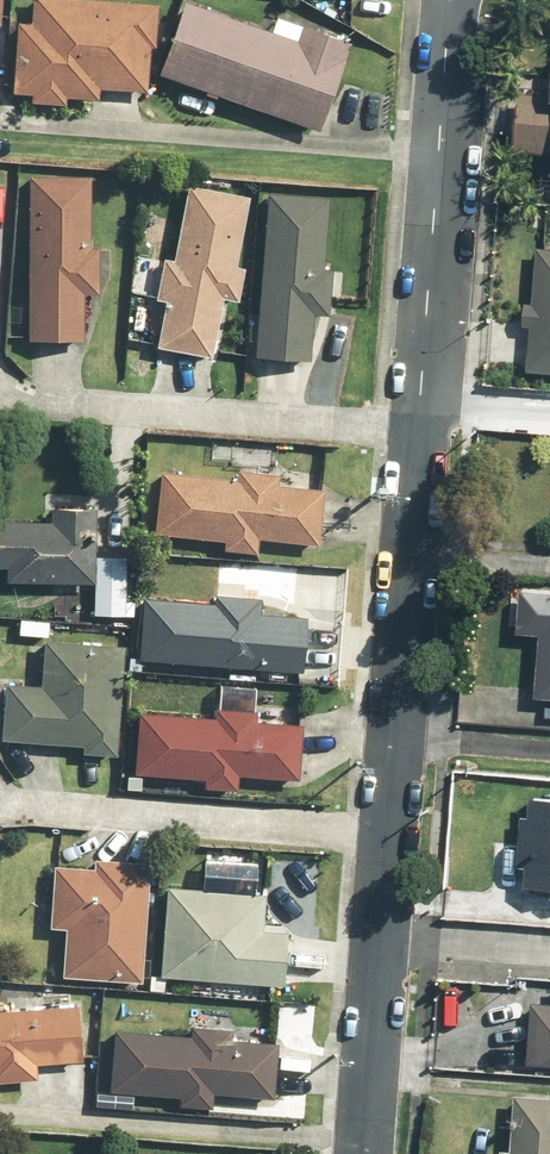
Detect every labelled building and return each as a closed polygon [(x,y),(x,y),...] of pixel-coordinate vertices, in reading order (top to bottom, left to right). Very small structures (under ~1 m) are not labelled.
[(75,0),(31,0),(30,24),(13,23),(8,96),(29,97),(28,109),(63,112),(64,103),(97,105),(98,90),(142,93),(145,53),(153,54),(157,6),(75,0)] [(179,4),(155,74),(316,130),(346,42),(302,27),(296,45),(179,4)] [(549,69),(548,97),(512,95),(509,154),(549,157),(549,69)] [(87,175),(24,174),(22,341),(81,342),(81,296),(95,296),(95,248),(86,248),(87,175)] [(232,265),(244,196),(183,185),(170,260),(160,258),(152,300),(162,302),(154,348),(209,357),(219,301),(235,304),(241,267),(232,265)] [(328,198),(261,194),(251,362),(309,365),(312,316),(327,317),(330,267),(324,267),(328,198)] [(534,249),(531,305),(525,305),(524,325),(529,325),(526,374),(549,375),(549,250),(534,249)] [(157,473),(151,534),(221,541),(220,553),(257,556),(258,541),(317,546),(322,490),(275,485),(276,474),(235,470),(234,481),(157,473)] [(1,581),(90,586),(88,618),(122,620),(126,557),(92,555),(95,505),(49,502),(48,524),(0,522),(0,567),(2,567),(1,581)] [(517,590),(514,637),(539,639),(534,699),(549,700),(549,592),(517,590)] [(209,603),(141,599),(137,663),(299,673),(303,618),(258,615),(259,600),(209,597),(209,603)] [(112,759),(119,650),(38,645),(36,685),(6,683),(2,743),(79,748),(78,756),(112,759)] [(137,716),(133,774),(202,779),(201,794),(233,796),(234,776),(295,780),(299,723),(256,720),(256,711),(212,708),(212,721),(137,716)] [(520,803),(519,887),(549,888),(549,803),(520,803)] [(137,982),(144,862),(89,859),(88,869),(49,867),(45,928),(63,930),(60,978),(137,982)] [(263,897),(163,887),(154,977),(148,976),(147,991),(163,992),(164,977),(276,988),(281,933),(260,931),(263,897)] [(0,1009),(0,1084),(36,1082),(35,1062),(79,1060),(75,1004),(0,1009)] [(549,1065),(549,1009),(528,1007),(525,1064),(549,1065)] [(187,1038),(113,1030),(107,1090),(176,1097),(175,1107),(209,1110),(210,1096),(268,1101),(273,1047),(230,1043),(231,1031),(188,1027),(187,1038)] [(513,1097),(511,1150),(500,1150),(499,1153),(549,1153),(549,1098),(513,1097)]
